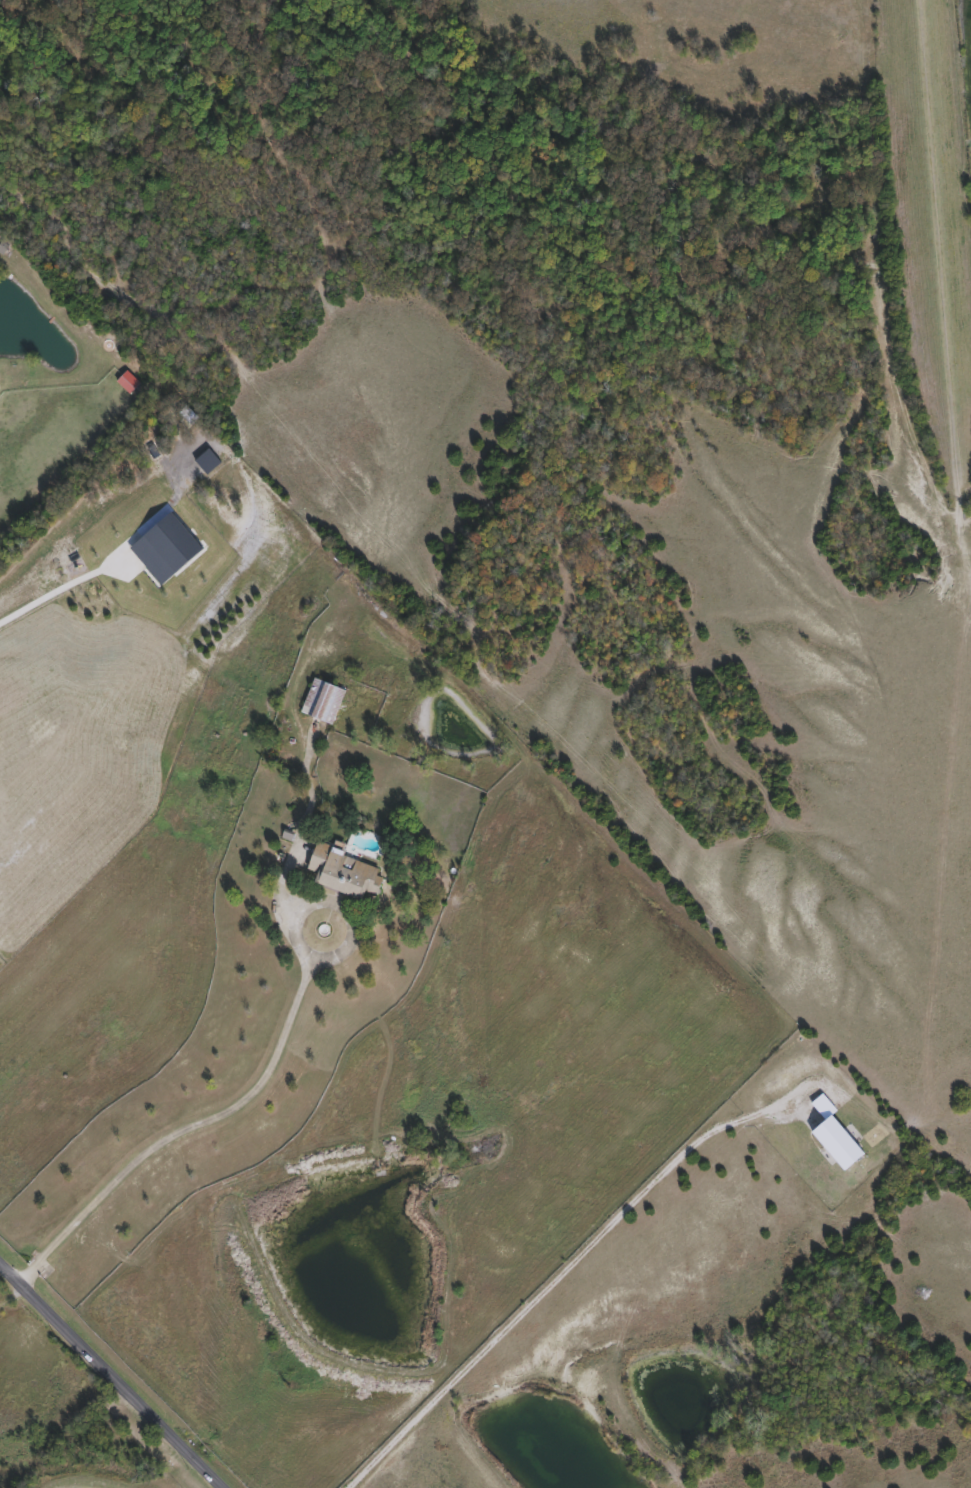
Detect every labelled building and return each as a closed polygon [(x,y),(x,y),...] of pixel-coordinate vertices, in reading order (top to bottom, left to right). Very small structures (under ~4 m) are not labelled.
[(334,726),(302,715),(314,680),(346,690),(334,726)] [(315,885),(318,874),(309,871),(317,845),(381,866),(378,876),(385,879),(379,897),(367,893),(365,901),(315,885)]
